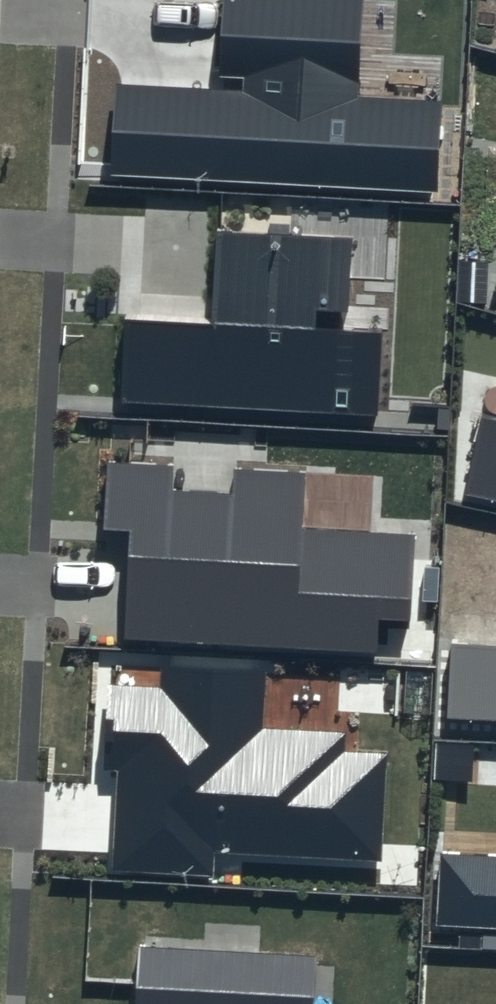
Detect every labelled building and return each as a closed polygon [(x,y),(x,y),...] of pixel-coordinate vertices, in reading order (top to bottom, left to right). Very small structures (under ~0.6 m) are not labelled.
[(363,0),(223,0),(220,78),(243,79),(243,91),(117,85),(113,174),(437,190),(441,100),(358,96),(363,0)] [(348,330),(351,238),(219,233),(215,323),(122,319),(119,405),(377,415),(381,331),(348,330)] [(484,415),(467,493),(495,499),(495,418),(484,415)] [(175,465),(108,461),(104,529),(130,531),(124,638),(378,653),(380,618),(412,620),(417,535),(300,528),(304,473),(233,469),(232,494),(173,490),(175,465)] [(450,644),(446,719),(495,721),(495,646),(450,644)] [(265,672),(164,666),(163,688),(109,685),(104,771),(117,771),(111,872),(216,878),(217,852),(380,861),(386,754),(342,752),(343,733),(262,728),(265,672)] [(441,853),(438,926),(495,928),(495,856),(441,853)] [(139,945),(135,1003),(313,1003),(316,955),(139,945)]
